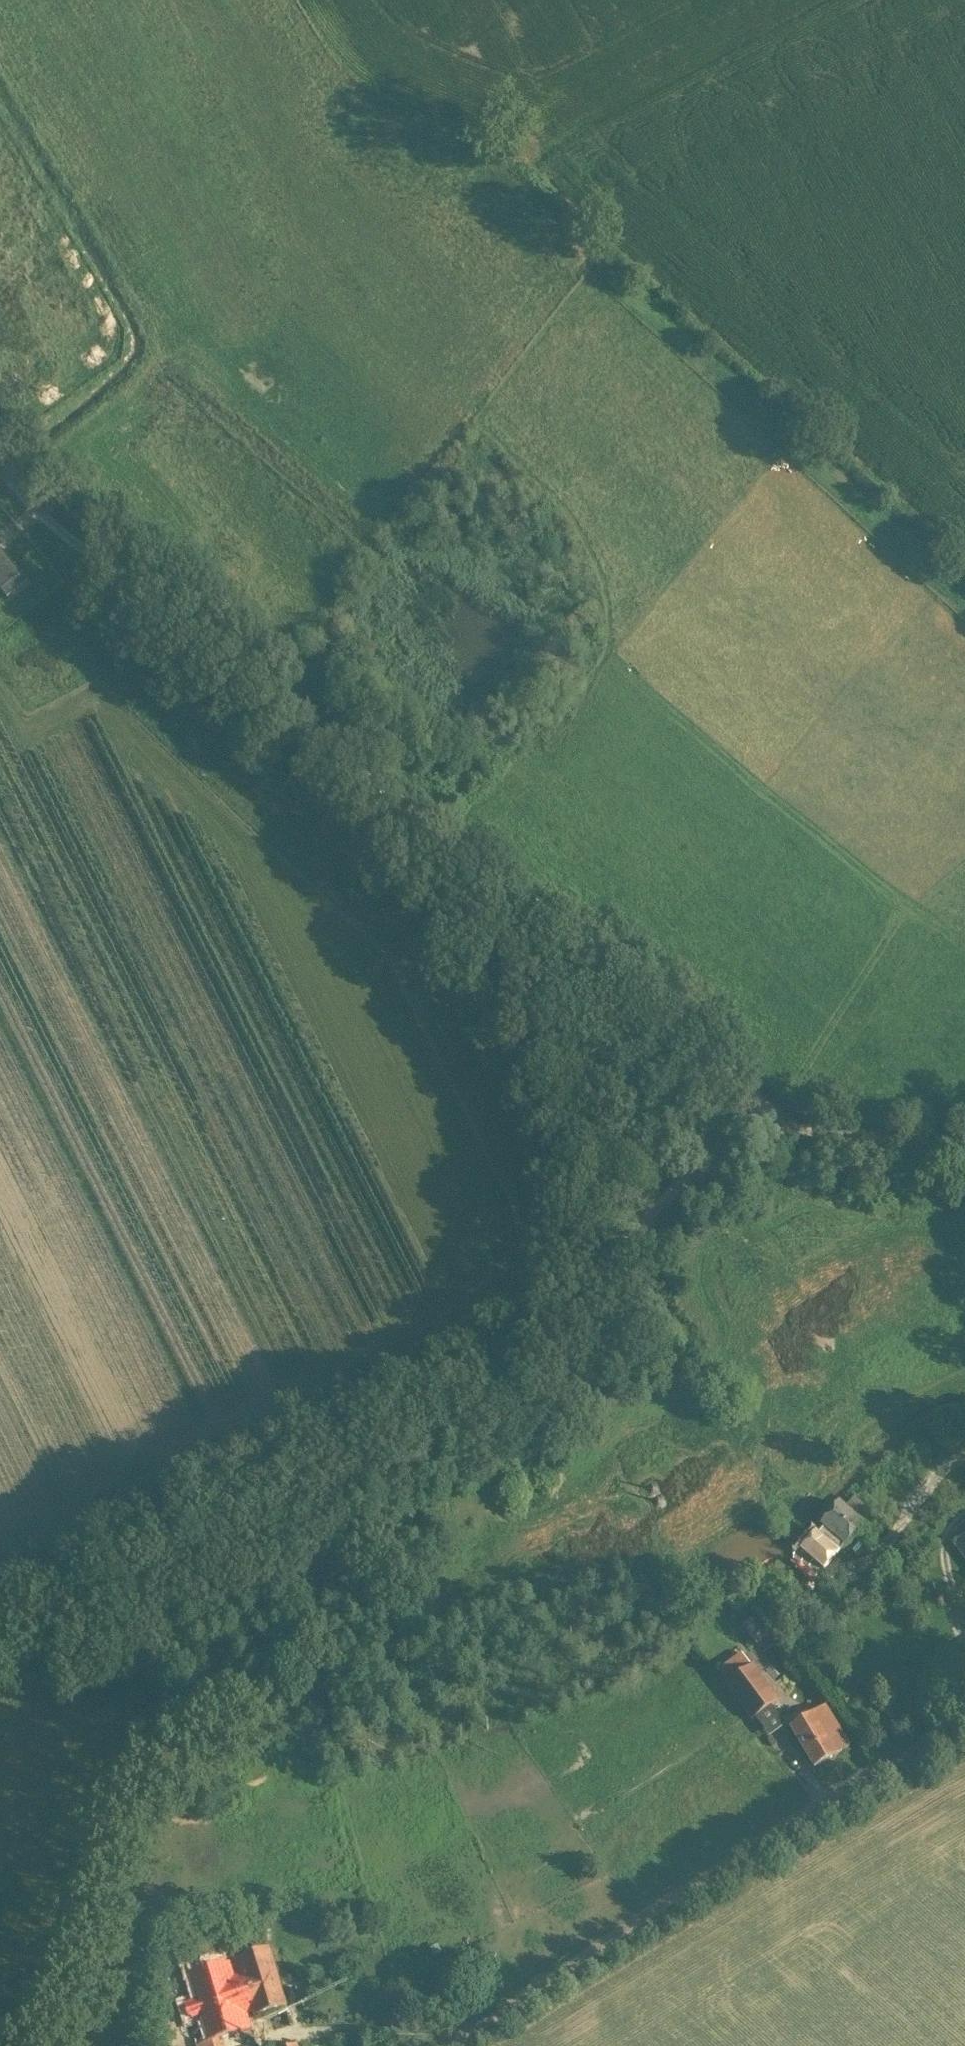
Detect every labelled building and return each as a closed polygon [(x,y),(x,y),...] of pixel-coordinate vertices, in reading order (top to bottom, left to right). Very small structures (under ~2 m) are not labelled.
[(0,553),(0,587),(9,597),(28,581),(22,574),(21,574),(2,551),(0,553)] [(841,1503),(813,1536),(838,1556),(861,1528),(874,1539),(886,1525),(855,1499),(846,1507),(841,1503)] [(961,1536),(962,1538),(953,1543),(964,1560),(964,1533),(961,1536)] [(752,1720),(780,1699),(754,1664),(752,1666),(742,1652),(717,1670),(728,1684),(727,1686),(752,1720)] [(960,1672),(964,1679),(964,1654),(953,1662),(960,1672)] [(790,1727),(815,1767),(850,1745),(825,1706),(790,1727)] [(219,2036),(252,2025),(248,2012),(254,2010),(256,2017),(287,2007),(270,1951),(171,1979),(179,2007),(185,2005),(197,2045),(222,2045),(219,2036)]
